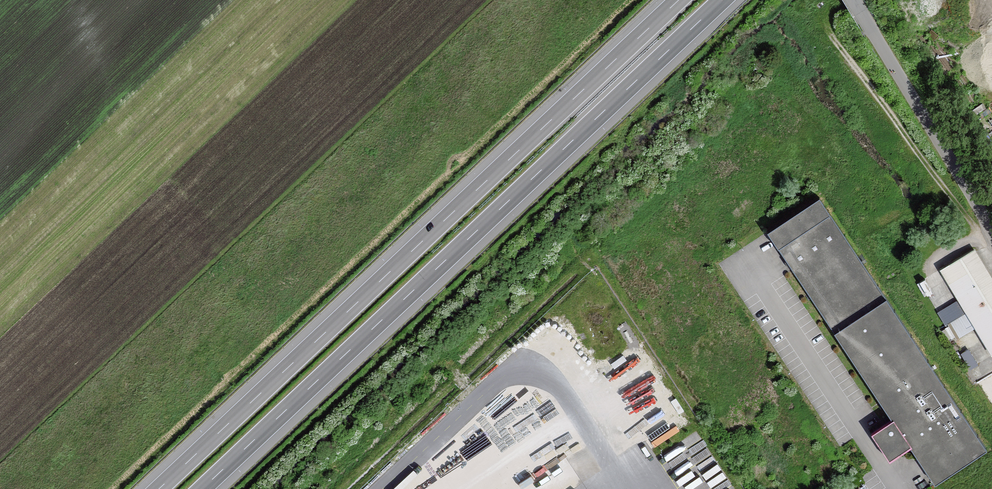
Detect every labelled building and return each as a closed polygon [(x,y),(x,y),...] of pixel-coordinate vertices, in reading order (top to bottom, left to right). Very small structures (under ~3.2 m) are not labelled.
[(816,201),(764,235),(830,335),(882,300),(816,201)] [(964,314),(991,296),(991,291),(989,287),(966,251),(936,271),(964,314)] [(964,314),(991,357),(991,296),(964,314)] [(882,300),(830,335),(888,422),(867,437),(886,466),(908,452),(930,485),(982,451),(882,300)]
